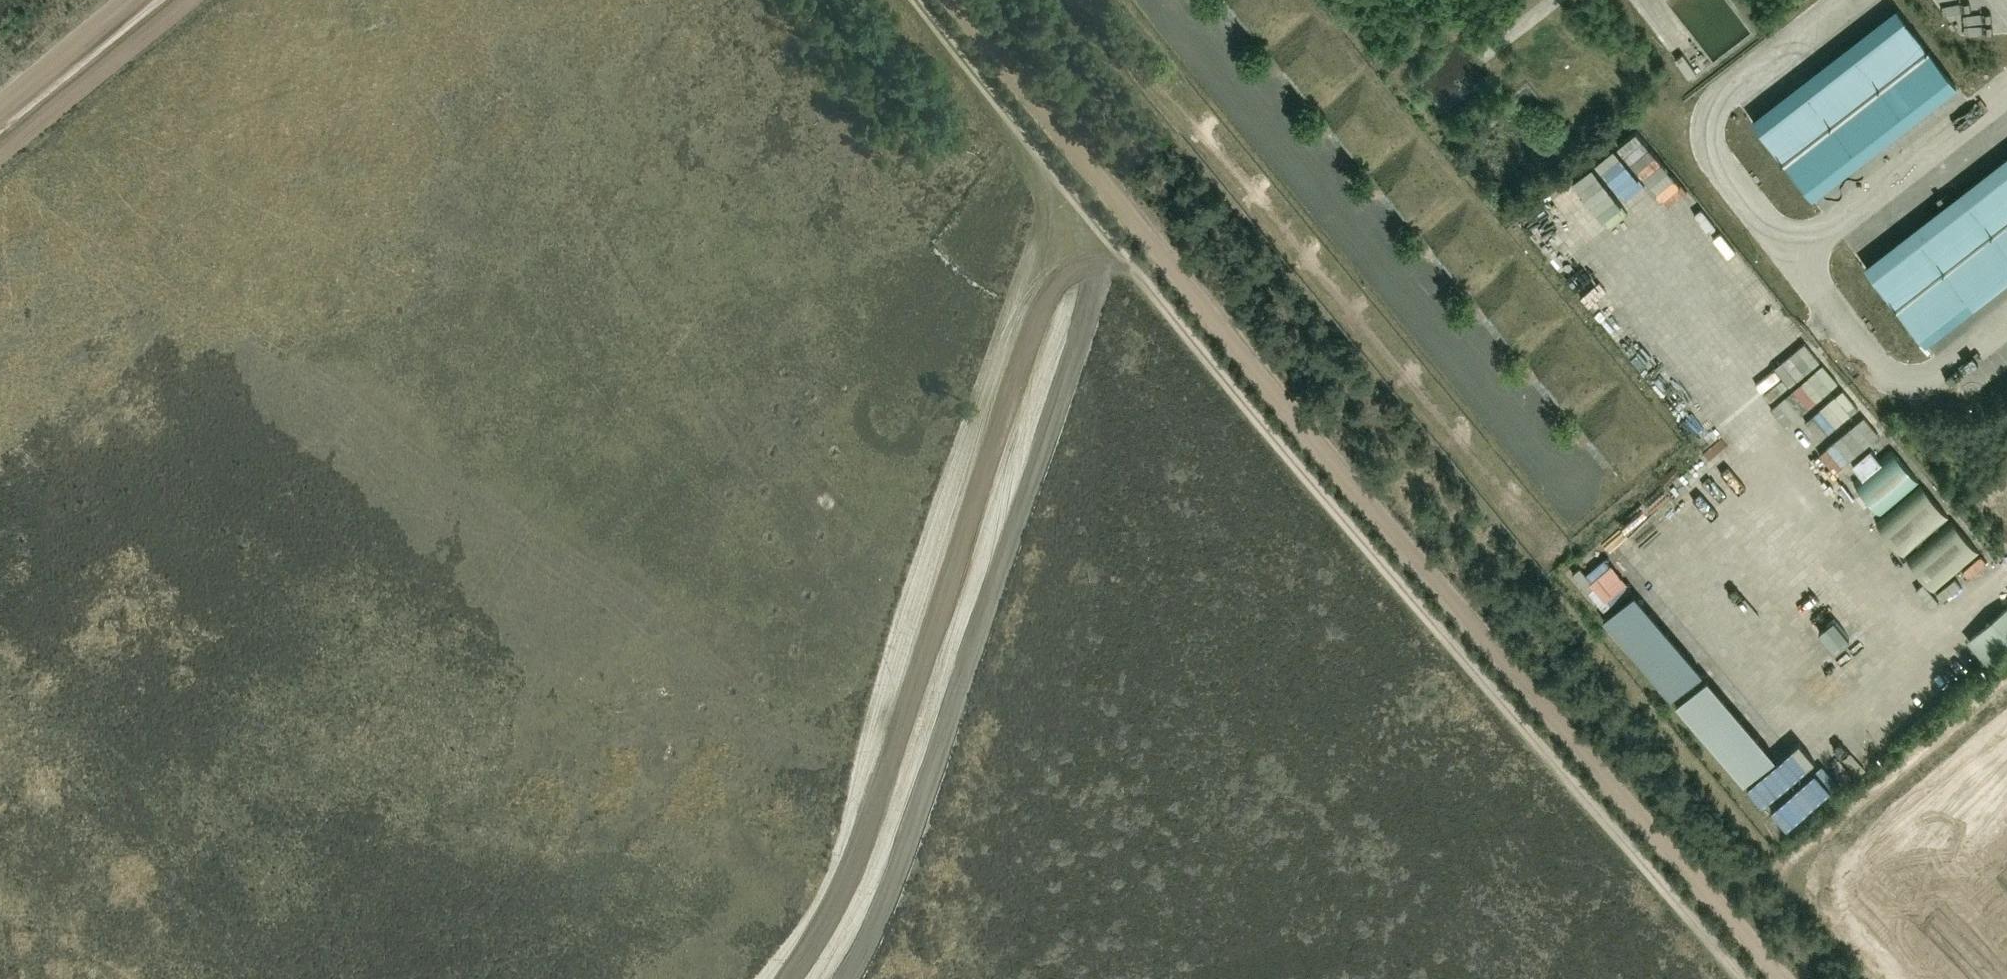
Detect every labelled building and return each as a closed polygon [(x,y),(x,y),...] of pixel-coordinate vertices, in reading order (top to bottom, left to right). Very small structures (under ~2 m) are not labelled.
[(1766,121),(1829,199),(1968,87),(1906,9),(1766,121)] [(1938,344),(2006,290),(2006,165),(1877,267),(1938,344)] [(1882,514),(1919,481),(1891,448),(1853,479),(1882,514)] [(1919,481),(1882,514),(1875,520),(1906,556),(1949,516),(1919,481)] [(1949,516),(1906,556),(1934,589),(1979,551),(1949,516)] [(1969,640),(1988,662),(2006,646),(2006,607),(1969,640)]
